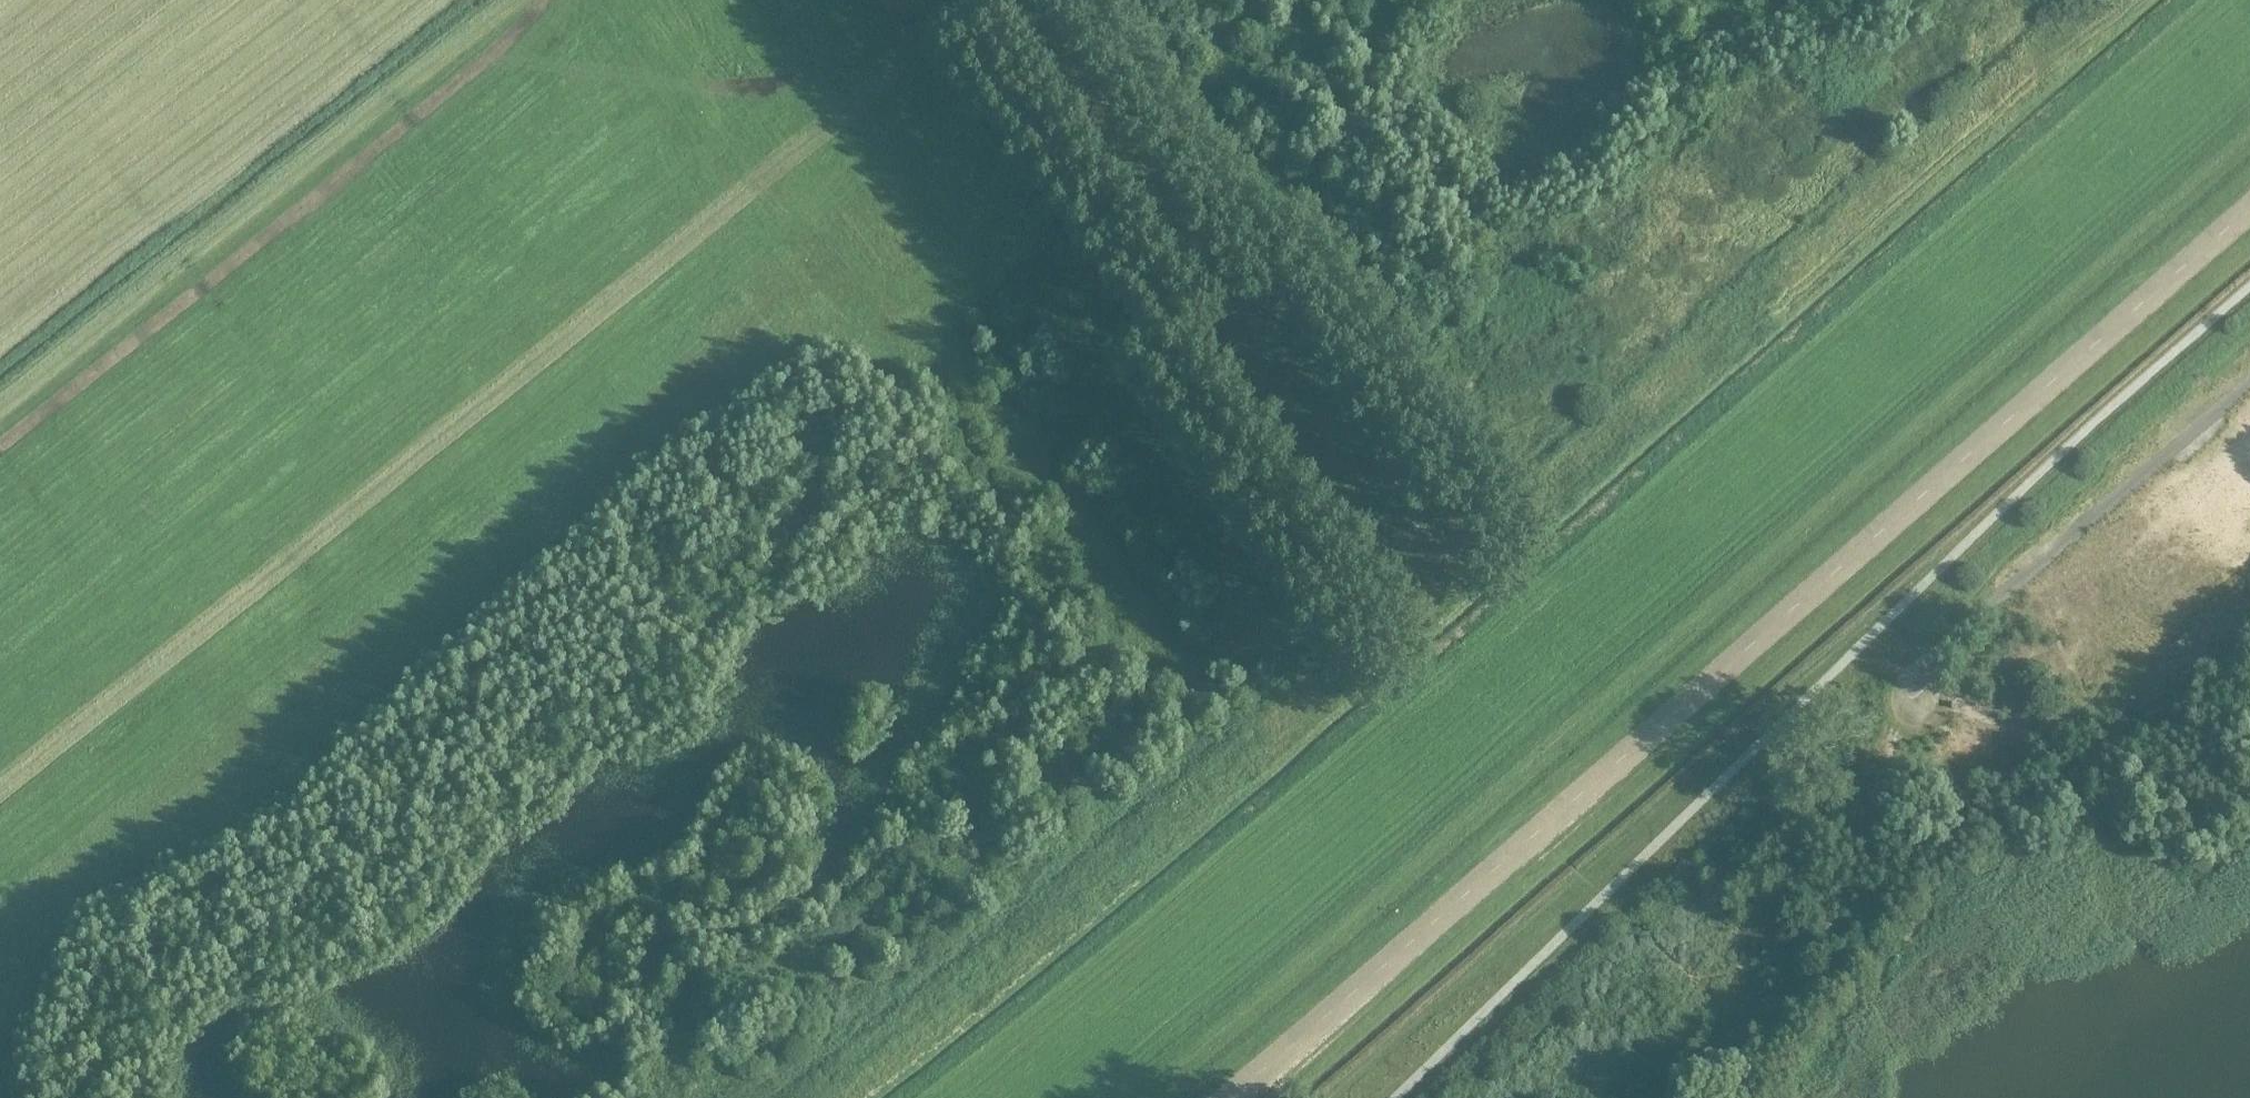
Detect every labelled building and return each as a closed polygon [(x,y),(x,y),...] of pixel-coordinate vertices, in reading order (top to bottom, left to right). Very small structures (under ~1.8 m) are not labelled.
[(9,243),(0,231),(0,250),(9,243)] [(95,346),(80,358),(89,369),(104,357),(95,346)]
